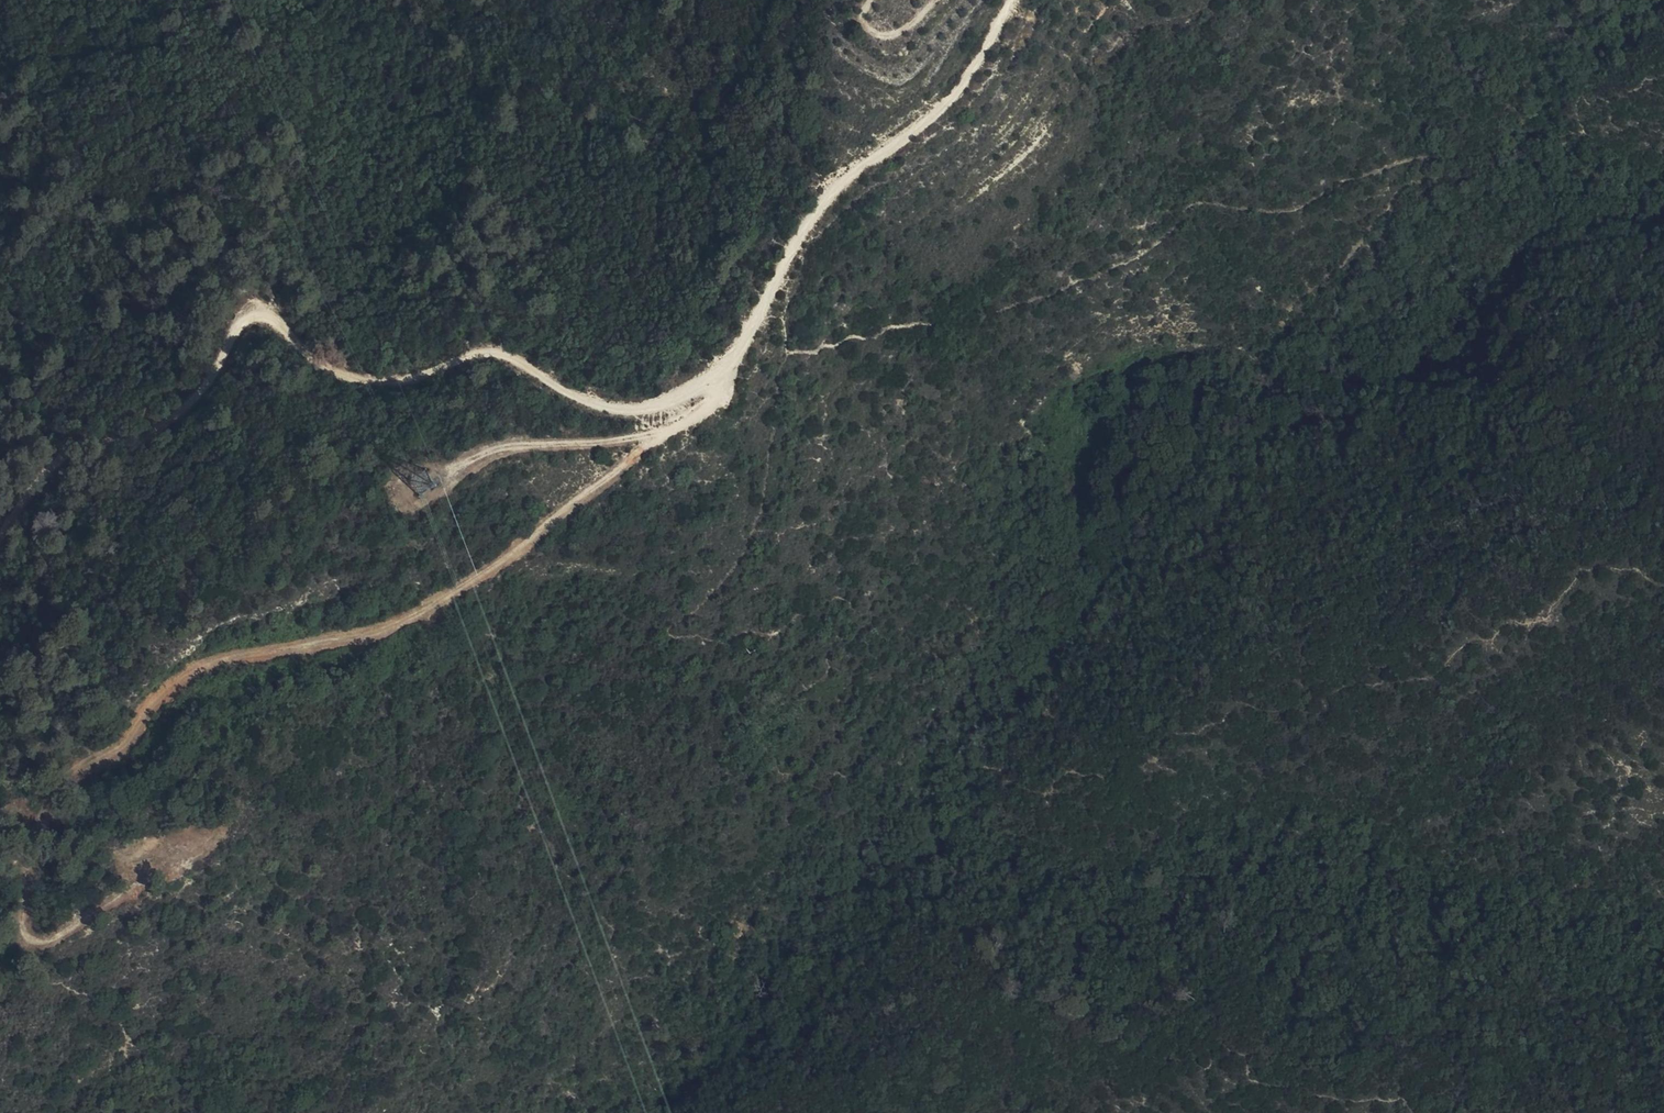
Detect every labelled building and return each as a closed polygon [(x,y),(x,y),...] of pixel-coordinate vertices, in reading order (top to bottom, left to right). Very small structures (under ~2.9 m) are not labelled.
[(754,635),(742,643),(749,657),(761,650),(754,635)]
